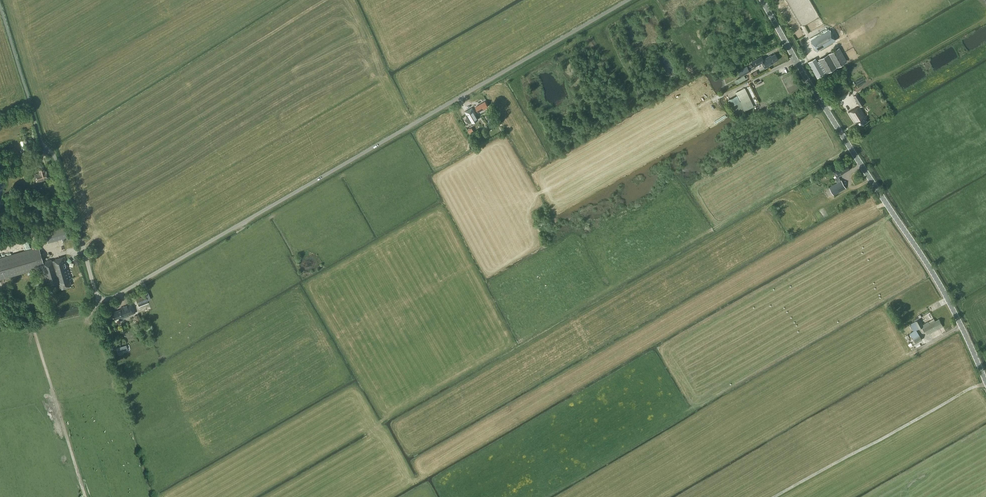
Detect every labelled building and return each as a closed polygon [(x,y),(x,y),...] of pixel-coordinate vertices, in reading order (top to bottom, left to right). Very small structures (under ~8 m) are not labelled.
[(830,30),(811,41),(816,51),(835,40),(830,30)] [(839,48),(819,59),(826,73),(846,61),(839,48)] [(779,59),(775,53),(772,55),(771,55),(764,59),(762,56),(752,61),(755,66),(762,62),(765,68),(774,63),(773,62),(779,59)] [(818,77),(825,73),(815,58),(809,62),(818,77)] [(750,71),(747,66),(738,71),(741,76),(750,71)] [(736,80),(738,83),(748,78),(746,74),(736,80)] [(858,93),(853,96),(859,105),(848,112),(854,123),(857,122),(860,126),(867,122),(864,117),(866,116),(860,106),(864,104),(858,93)] [(744,109),(737,95),(727,100),(734,113),(744,109)] [(485,101),(475,107),(478,112),(488,106),(485,101)] [(470,123),(472,121),(473,122),(478,119),(474,114),(476,113),(472,107),(465,111),(467,114),(466,115),(467,117),(465,118),(467,122),(470,123)] [(43,179),(48,177),(46,171),(45,171),(44,167),(43,167),(42,164),(39,162),(37,163),(35,158),(25,162),(27,168),(39,165),(40,168),(38,168),(39,173),(34,174),(36,182),(44,180),(43,179)] [(843,172),(850,169),(846,162),(842,164),(833,169),(837,177),(835,178),(838,182),(829,187),(834,195),(846,187),(842,180),(841,180),(839,176),(844,173),(843,172)] [(802,188),(807,197),(809,196),(810,198),(822,191),(820,186),(819,186),(815,181),(802,188)] [(67,237),(64,224),(44,230),(48,242),(67,237)] [(52,260),(51,259),(43,261),(39,246),(0,257),(0,279),(39,268),(40,269),(42,268),(48,286),(56,284),(58,289),(60,288),(61,288),(71,285),(69,279),(71,278),(65,256),(52,260)] [(148,300),(146,295),(136,298),(138,304),(148,300)] [(119,320),(118,318),(121,316),(122,318),(135,313),(132,303),(121,307),(121,309),(111,312),(114,319),(115,319),(115,321),(116,321),(119,321),(119,320)] [(912,322),(916,329),(916,330),(922,327),(924,332),(926,331),(927,334),(937,328),(938,329),(943,327),(939,319),(935,321),(934,318),(923,325),(919,317),(914,320),(915,321),(912,322)] [(910,333),(916,343),(922,339),(916,330),(916,329),(912,322),(910,324),(913,331),(910,333)]
